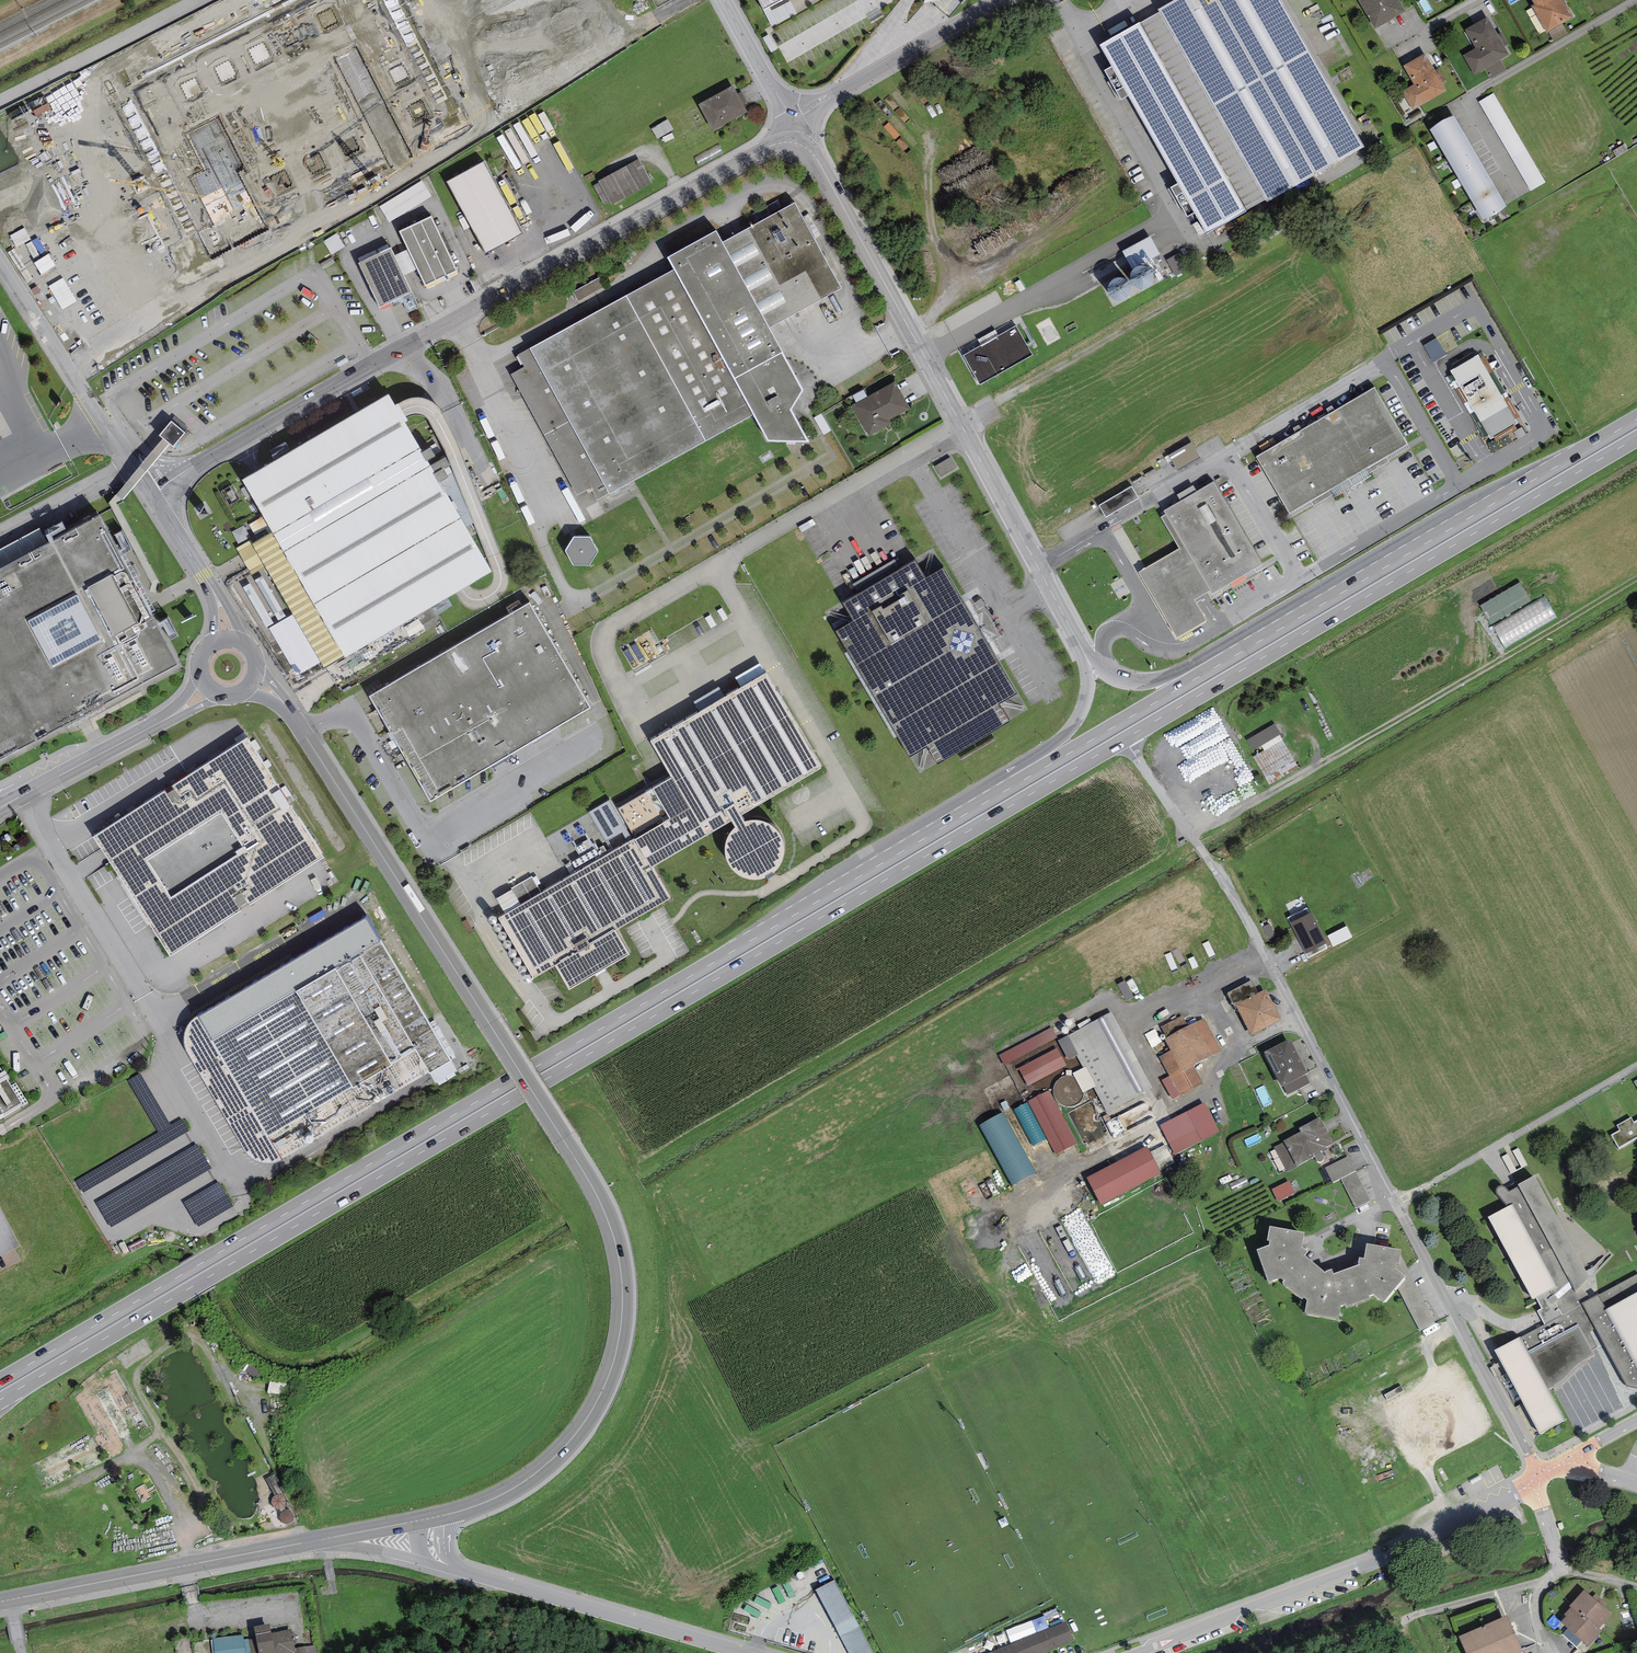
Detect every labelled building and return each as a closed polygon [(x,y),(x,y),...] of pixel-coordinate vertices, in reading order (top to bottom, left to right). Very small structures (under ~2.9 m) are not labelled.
[(1267,200),(1268,202),(1365,147),(1282,0),(1176,0),(1159,10),(1160,12),(1267,200)] [(1400,0),(1358,0),(1375,29),(1406,11),(1400,0)] [(1534,4),(1532,6),(1547,32),(1573,17),(1564,0),(1532,0),(1534,4)] [(1141,23),(1247,212),(1267,200),(1160,12),(1141,23)] [(1509,55),(1505,47),(1509,45),(1501,32),(1497,34),(1488,17),(1465,30),(1476,48),(1463,55),(1474,74),(1485,68),(1500,59),(1509,55)] [(1247,212),(1141,23),(1101,46),(1207,234),(1247,212)] [(1563,24),(1548,32),(1554,41),(1568,33),(1563,24)] [(1447,91),(1443,83),(1446,81),(1439,68),(1435,70),(1425,53),(1403,66),(1414,84),(1402,91),(1412,110),(1447,91)] [(1506,70),(1500,59),(1485,68),(1491,79),(1506,70)] [(733,85),(698,105),(713,131),(748,112),(743,104),(747,102),(741,92),(738,94),(733,85)] [(1494,93),(1479,102),(1531,191),(1546,182),(1494,93)] [(1454,116),(1430,129),(1483,220),(1507,206),(1454,116)] [(674,130),(668,119),(651,128),(657,139),(674,130)] [(639,159),(599,181),(600,183),(594,186),(604,205),(610,201),(612,205),(653,183),(639,159)] [(485,161),(446,182),(485,254),(524,234),(485,161)] [(422,181),(380,206),(389,222),(432,196),(422,181)] [(674,270),(530,348),(609,493),(754,415),(768,441),(809,442),(791,410),(803,391),(769,327),(842,288),(795,202),(723,242),(716,230),(667,257),(674,270)] [(431,217),(400,232),(408,249),(417,269),(426,286),(457,271),(431,217)] [(1153,231),(1103,252),(1108,264),(1096,268),(1108,296),(1163,273),(1155,253),(1161,251),(1153,231)] [(326,240),(333,252),(345,245),(338,233),(326,240)] [(391,248),(358,263),(379,308),(412,293),(404,276),(394,255),(391,248)] [(408,249),(394,255),(404,276),(417,269),(408,249)] [(1164,260),(1174,276),(1190,266),(1180,250),(1164,260)] [(981,346),(963,355),(980,385),(1033,355),(1016,326),(998,335),(997,336),(981,346)] [(997,336),(998,335),(995,329),(978,339),(981,346),(997,336)] [(1436,338),(1423,345),(1433,362),(1446,355),(1436,338)] [(609,493),(530,348),(518,355),(524,367),(510,375),(576,496),(591,488),(597,500),(609,493)] [(1479,354),(1451,371),(1491,439),(1517,423),(1479,354)] [(866,432),(867,432),(869,436),(892,424),(889,419),(910,408),(896,382),(852,405),(866,432)] [(1408,444),(1375,387),(1256,457),(1289,513),(1408,444)] [(324,667),(344,656),(345,658),(462,589),(491,571),(404,422),(395,405),(388,394),(260,469),(254,473),(242,480),(272,532),(253,544),(293,614),(321,661),(324,667)] [(399,403),(395,405),(404,422),(408,420),(403,411),(402,409),(399,403)] [(171,421),(159,435),(173,447),(185,433),(171,421)] [(432,437),(424,442),(429,450),(437,445),(432,437)] [(1193,439),(1171,452),(1180,467),(1202,454),(1193,439)] [(953,456),(937,463),(942,475),(958,468),(953,456)] [(1181,501),(1164,511),(1166,514),(1210,591),(1212,594),(1262,565),(1214,482),(1197,492),(1181,501)] [(1177,494),(1181,501),(1197,492),(1193,485),(1177,494)] [(1132,487),(1099,505),(1106,517),(1139,499),(1132,487)] [(1210,591),(1166,514),(1161,517),(1179,549),(1139,572),(1177,638),(1207,620),(1195,600),(1210,591)] [(0,569),(0,759),(177,664),(98,516),(0,569)] [(590,537),(574,537),(565,551),(573,565),(590,565),(598,551),(590,537)] [(853,584),(859,594),(901,569),(895,559),(853,584)] [(859,594),(843,603),(853,621),(836,631),(909,757),(928,747),(938,764),(1010,722),(999,703),(1017,693),(944,568),(925,579),(915,562),(901,569),(859,594)] [(511,603),(533,595),(531,589),(509,597),(511,603)] [(529,603),(369,697),(431,801),(591,707),(529,603)] [(321,661),(293,614),(269,629),(296,675),(321,661)] [(766,673),(651,740),(672,777),(653,788),(670,819),(635,839),(651,867),(731,821),(741,815),(821,768),(766,673)] [(1189,736),(1222,721),(1216,708),(1183,723),(1189,736)] [(1246,739),(1272,783),(1301,766),(1275,722),(1246,739)] [(324,857),(289,804),(295,800),(285,785),(280,789),(247,739),(173,787),(175,789),(167,794),(165,791),(94,837),(106,855),(170,956),(241,910),(239,907),(247,902),(249,905),(324,857)] [(610,800),(589,812),(612,852),(633,840),(610,800)] [(750,820),(745,821),(741,815),(731,821),(735,827),(732,831),(728,835),(726,840),(725,846),(725,851),(726,857),(727,862),(730,867),(734,871),(738,874),(743,877),(748,879),(754,879),(759,879),(764,878),(770,876),(774,872),(778,868),(781,864),(783,859),(784,853),(785,848),(784,842),(782,837),(779,832),(776,828),(772,825),(767,822),(761,820),(756,820),(750,820)] [(612,852),(498,918),(533,978),(555,966),(569,990),(630,955),(615,930),(669,899),(651,867),(635,839),(633,840),(612,852)] [(1307,908),(1287,918),(1290,923),(1309,913),(1307,908)] [(1311,912),(1309,913),(1290,923),(1305,953),(1308,958),(1327,949),(1325,944),(1327,943),(1311,912)] [(366,919),(227,1001),(197,1016),(191,1020),(187,1027),(184,1036),(184,1043),(187,1052),(246,1153),(253,1160),(261,1162),(268,1163),(276,1161),(283,1159),(405,1087),(430,1073),(451,1060),(380,940),(366,919)] [(1269,924),(1263,927),(1270,941),(1277,938),(1269,924)] [(1347,926),(1327,936),(1333,947),(1353,937),(1347,926)] [(1236,1005),(1258,993),(1251,980),(1227,993),(1236,1009),(1238,1008),(1236,1005)] [(1258,993),(1236,1005),(1238,1008),(1252,1035),(1281,1020),(1266,989),(1258,993)] [(1112,1012),(1058,1040),(1068,1060),(1076,1056),(1083,1068),(1086,1066),(1097,1086),(1094,1088),(1108,1113),(1152,1088),(1112,1012)] [(1182,1016),(1162,1026),(1168,1038),(1165,1039),(1171,1050),(1159,1056),(1170,1076),(1162,1080),(1173,1100),(1203,1084),(1193,1065),(1221,1050),(1204,1018),(1188,1027),(1182,1016)] [(1052,1027),(999,1055),(1005,1065),(1058,1038),(1052,1027)] [(1290,1039),(1264,1052),(1282,1087),(1283,1086),(1306,1075),(1308,1074),(1290,1039)] [(1057,1048),(1019,1068),(1028,1086),(1066,1066),(1057,1048)] [(1094,1088),(1097,1086),(1086,1066),(1083,1068),(1073,1073),(1084,1093),(1094,1088)] [(21,1103),(6,1079),(9,1077),(5,1071),(2,1072),(0,1069),(0,1116),(21,1103)] [(1310,1084),(1306,1075),(1283,1086),(1288,1095),(1310,1084)] [(1049,1090),(1028,1101),(1056,1154),(1077,1143),(1049,1090)] [(1205,1102),(1160,1124),(1175,1155),(1219,1131),(1205,1102)] [(1003,1113),(979,1126),(1012,1185),(1036,1172),(1003,1113)] [(1320,1117),(1299,1128),(1301,1131),(1283,1141),(1284,1142),(1274,1147),(1288,1172),(1297,1167),(1297,1166),(1315,1157),(1316,1159),(1317,1161),(1319,1162),(1320,1162),(1322,1161),(1323,1160),(1324,1158),(1324,1157),(1322,1153),(1327,1150),(1326,1147),(1334,1143),(1320,1117)] [(1618,1125),(1620,1130),(1612,1135),(1619,1148),(1636,1138),(1636,1120),(1634,1122),(1631,1118),(1618,1125)] [(1165,1145),(1151,1152),(1160,1171),(1174,1164),(1165,1145)] [(1147,1146),(1086,1177),(1101,1205),(1161,1173),(1160,1171),(1151,1152),(1147,1146)] [(1348,1156),(1325,1168),(1333,1182),(1340,1178),(1355,1170),(1348,1156)] [(1371,1201),(1355,1170),(1340,1178),(1356,1208),(1371,1201)] [(1590,1278),(1535,1176),(1518,1184),(1519,1186),(1509,1191),(1507,1187),(1504,1185),(1500,1185),(1498,1186),(1496,1189),(1496,1191),(1496,1193),(1508,1207),(1488,1218),(1533,1298),(1537,1296),(1542,1310),(1537,1311),(1545,1325),(1582,1303),(1590,1298),(1580,1288),(1590,1278)] [(1289,1180),(1272,1189),(1278,1202),(1295,1193),(1289,1180)] [(1304,1232),(1270,1226),(1267,1240),(1270,1241),(1269,1245),(1257,1249),(1268,1282),(1281,1277),(1285,1280),(1282,1282),(1302,1299),(1304,1297),(1307,1300),(1305,1312),(1338,1319),(1341,1305),(1345,1304),(1346,1307),(1370,1298),(1369,1295),(1373,1294),(1384,1302),(1397,1287),(1406,1276),(1395,1268),(1396,1263),(1399,1263),(1401,1255),(1402,1249),(1367,1244),(1364,1258),(1359,1257),(1358,1263),(1359,1265),(1334,1274),(1332,1269),(1326,1271),(1325,1273),(1305,1255),(1308,1251),(1302,1247),(1304,1232)] [(1435,1322),(1401,1255),(1399,1263),(1396,1263),(1395,1268),(1406,1276),(1397,1287),(1420,1331),(1435,1322)] [(1582,1303),(1545,1325),(1495,1350),(1539,1434),(1565,1420),(1548,1390),(1560,1383),(1569,1374),(1575,1367),(1583,1361),(1595,1355),(1592,1350),(1597,1347),(1590,1331),(1595,1328),(1626,1386),(1636,1388),(1636,1274),(1599,1295),(1599,1293),(1590,1298),(1582,1303)] [(277,1473),(265,1479),(274,1496),(273,1497),(271,1502),(275,1508),(280,1509),(281,1512),(280,1515),(279,1517),(283,1523),(287,1525),(293,1521),(294,1517),(291,1511),(287,1509),(286,1509),(284,1506),(285,1504),(286,1501),(284,1498),(282,1495),(287,1492),(277,1473)] [(816,1590),(850,1652),(873,1652),(874,1652),(835,1579),(816,1590)] [(1612,1614),(1584,1589),(1569,1606),(1571,1607),(1586,1621),(1589,1618),(1599,1628),(1612,1614)] [(1603,1631),(1599,1628),(1589,1618),(1586,1621),(1571,1607),(1564,1615),(1567,1617),(1562,1622),(1568,1628),(1582,1641),(1588,1647),(1603,1631)] [(1458,1636),(1466,1652),(1521,1652),(1523,1652),(1507,1615),(1458,1636)] [(1037,1630),(1049,1627),(1046,1617),(1034,1621),(1037,1630)] [(986,1652),(1041,1652),(1073,1640),(1065,1620),(986,1652)] [(254,1626),(256,1638),(249,1639),(251,1652),(294,1652),(293,1649),(295,1649),(291,1629),(272,1633),(270,1623),(254,1626)] [(1582,1641),(1568,1628),(1562,1635),(1576,1647),(1582,1641)] [(243,1635),(213,1638),(214,1652),(251,1652),(249,1639),(244,1639),(243,1635)] [(293,1649),(294,1652),(317,1652),(315,1645),(295,1649),(293,1649)]
